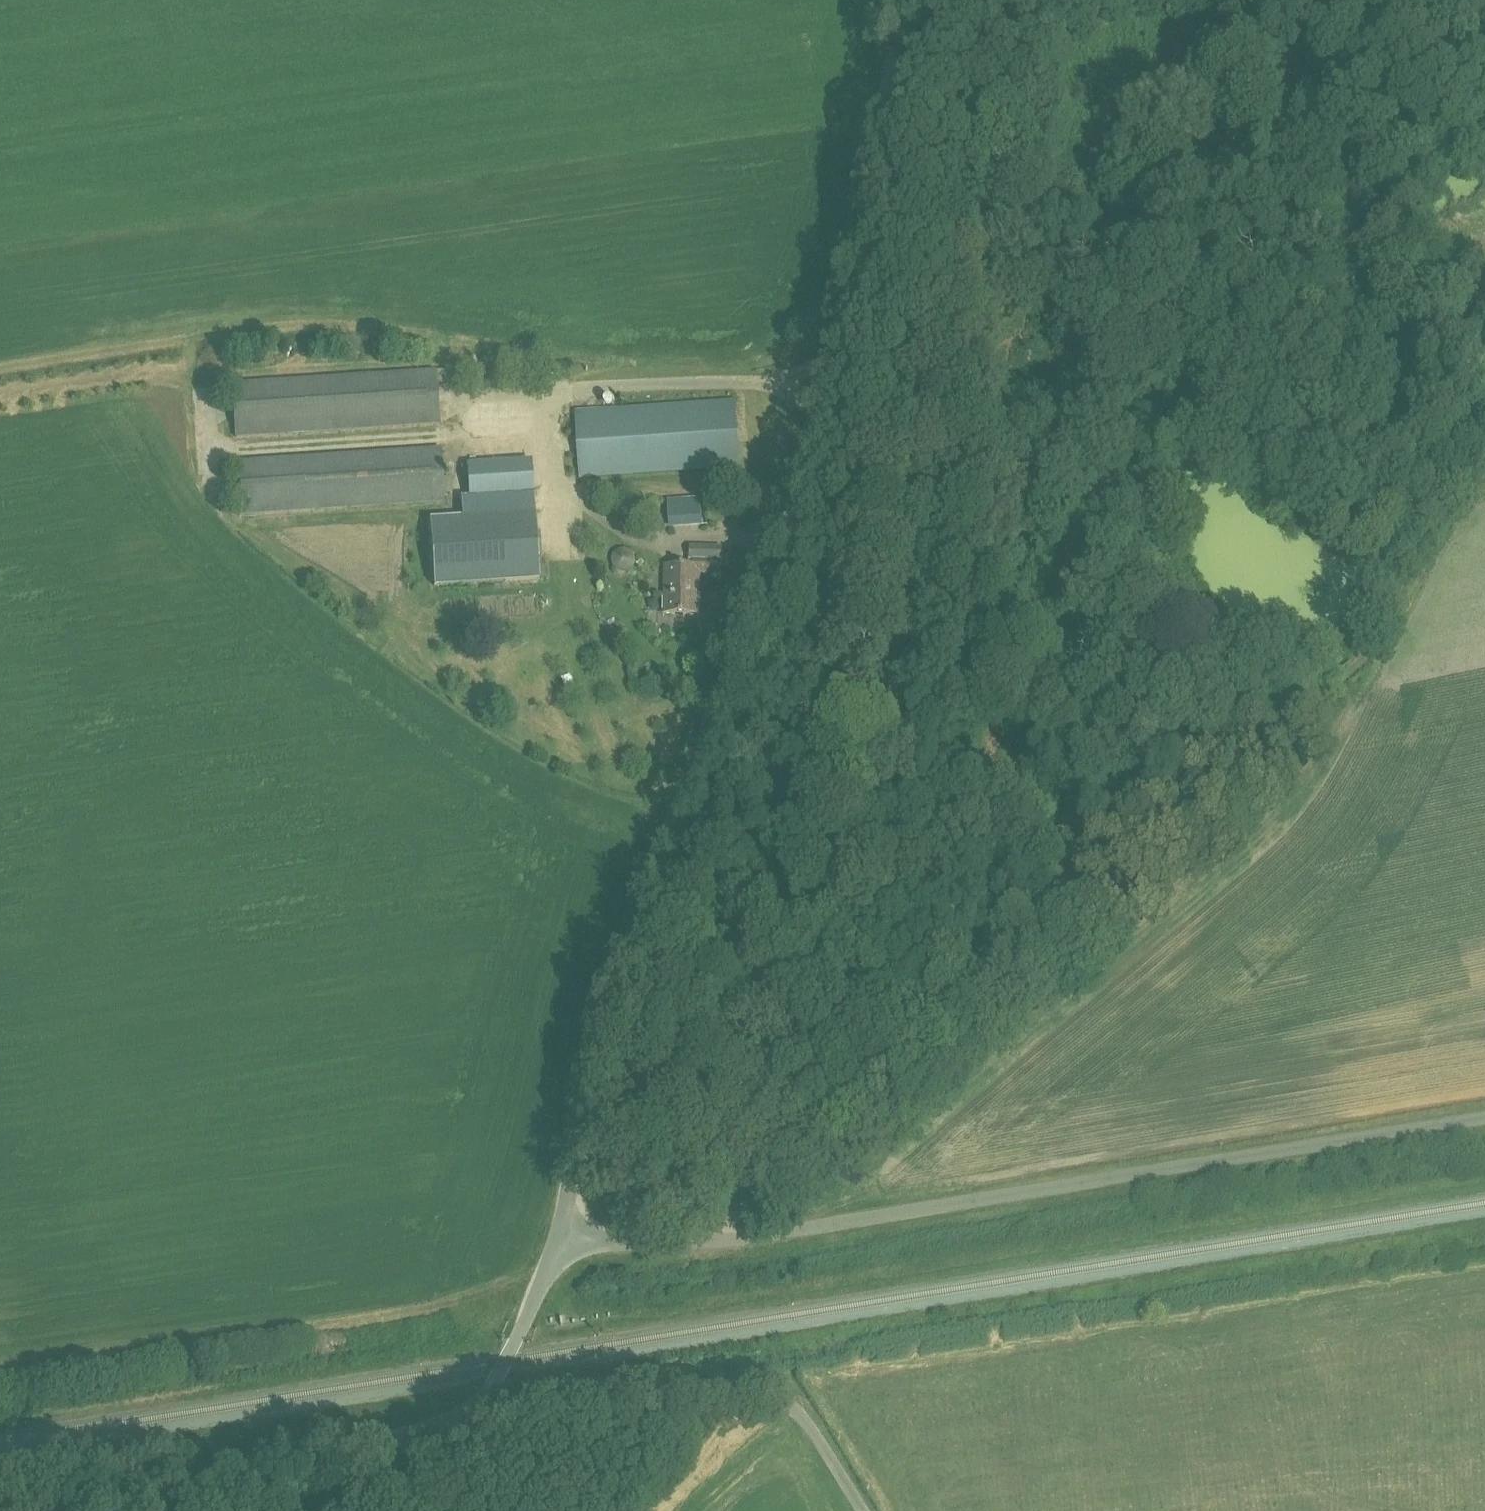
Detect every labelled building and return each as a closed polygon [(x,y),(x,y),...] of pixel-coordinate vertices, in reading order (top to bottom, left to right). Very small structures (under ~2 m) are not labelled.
[(232,382),(235,438),(440,424),(437,387),(449,386),(448,371),(436,372),(435,369),(232,382)] [(575,411),(579,479),(740,468),(735,401),(575,411)] [(236,461),(239,516),(445,503),(441,447),(236,461)] [(429,519),(434,587),(539,581),(532,457),(466,461),(468,497),(461,498),(462,517),(429,519)] [(664,614),(699,615),(700,573),(721,573),(722,548),(691,547),(690,562),(666,561),(664,614)]
